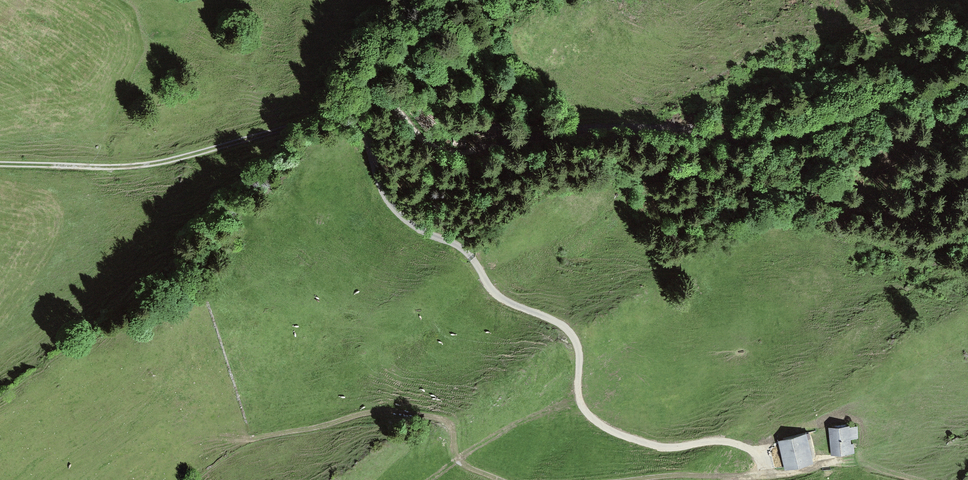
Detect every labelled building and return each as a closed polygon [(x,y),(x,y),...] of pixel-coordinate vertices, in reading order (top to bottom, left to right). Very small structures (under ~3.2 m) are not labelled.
[(858,425),(829,424),(832,460),(854,461),(858,425)] [(808,431),(774,438),(782,470),(810,462),(808,431)]
